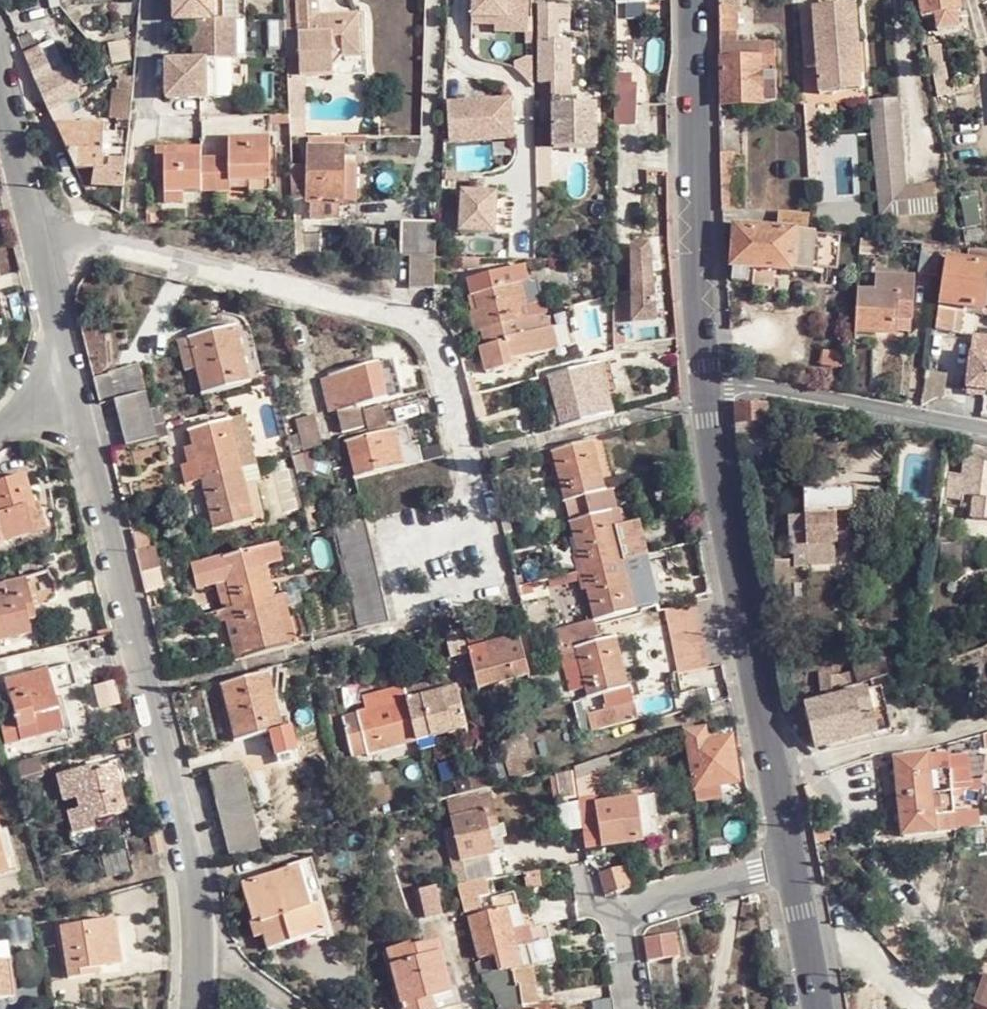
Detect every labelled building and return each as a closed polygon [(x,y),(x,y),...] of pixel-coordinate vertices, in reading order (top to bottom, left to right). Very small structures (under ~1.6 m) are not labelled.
[(227,23),(228,0),(174,0),(174,25),(195,24),(227,23)] [(250,22),(250,0),(228,0),(227,23),(240,22),(250,22)] [(319,34),(318,0),(298,0),(300,34),(319,34)] [(474,19),(512,21),(513,0),(475,0),(474,19)] [(961,0),(921,0),(925,18),(935,18),(937,33),(960,30),(957,15),(964,14),(961,0)] [(599,110),(580,109),(571,109),(571,98),(572,42),(561,40),(562,20),(572,20),(573,3),(540,3),(540,83),(554,82),(553,150),(598,150),(599,110)] [(739,33),(738,7),(718,8),(718,34),(739,33)] [(825,95),(850,94),(848,80),(861,78),(862,78),(862,51),(849,51),(846,8),(807,10),(812,68),(823,68),(825,95)] [(239,61),(240,22),(227,23),(195,24),(193,62),(217,61),(235,61),(239,61)] [(249,60),(251,22),(250,22),(240,22),(239,61),(249,60)] [(34,28),(17,36),(37,83),(56,75),(34,28)] [(300,34),(301,77),(327,77),(347,75),(345,33),(319,34),(300,34)] [(718,34),(720,104),(778,103),(777,71),(761,71),(762,64),(778,64),(777,44),(738,44),(739,33),(718,34)] [(193,62),(169,63),(167,101),(215,102),(217,61),(193,62)] [(235,61),(217,61),(215,102),(234,102),(235,61)] [(37,83),(51,113),(86,97),(73,68),(56,75),(37,83)] [(301,93),(327,92),(327,77),(301,77),(301,93)] [(135,88),(136,78),(122,78),(123,87),(135,88)] [(848,80),(850,94),(862,93),(861,78),(848,80)] [(613,85),(614,129),(631,128),(631,86),(613,85)] [(132,120),(135,88),(123,87),(121,100),(116,100),(115,121),(131,120),(132,120)] [(571,109),(580,109),(579,99),(571,98),(571,109)] [(938,214),(936,194),(935,187),(905,190),(898,99),(886,100),(870,101),(879,218),(938,214)] [(496,100),(482,101),(484,140),(498,138),(496,100)] [(458,102),(449,102),(450,141),(484,140),(482,101),(458,102)] [(820,106),(805,107),(807,138),(818,137),(821,137),(820,106)] [(326,107),(327,124),(337,123),(337,107),(326,107)] [(58,128),(76,169),(96,168),(105,169),(106,160),(106,128),(58,128)] [(807,138),(810,177),(821,177),(818,137),(807,138)] [(214,162),(214,192),(229,192),(229,181),(249,181),(271,181),(271,138),(228,138),(228,161),(214,161),(214,162)] [(309,165),(294,165),(296,200),(309,200),(308,203),(312,204),(312,218),(339,218),(340,202),(345,201),(345,199),(345,165),(345,146),(308,145),(309,165)] [(181,192),(214,192),(214,162),(214,161),(201,162),(201,148),(154,149),(154,167),(162,167),(162,180),(162,192),(181,192)] [(345,165),(345,199),(358,199),(358,165),(359,160),(352,159),(353,165),(345,165)] [(94,184),(126,188),(129,163),(106,160),(105,169),(96,168),(94,184)] [(721,167),(722,203),(733,203),(733,166),(721,167)] [(153,179),(162,180),(162,167),(154,167),(153,179)] [(271,181),(249,181),(249,193),(271,193),(271,181)] [(536,188),(536,223),(550,224),(551,189),(536,188)] [(182,204),(181,192),(162,192),(162,204),(182,204)] [(460,193),(459,233),(502,236),(504,194),(460,193)] [(780,229),(814,232),(812,211),(783,211),(780,229)] [(402,254),(437,254),(439,220),(402,220),(402,254)] [(780,229),(736,224),(730,266),(734,265),(733,281),(749,282),(750,266),(811,272),(812,266),(815,233),(814,232),(780,229)] [(837,269),(840,235),(815,233),(812,266),(837,269)] [(941,245),(918,243),(914,275),(937,276),(941,245)] [(652,244),(633,244),(633,254),(651,254),(652,244)] [(651,254),(633,254),(633,322),(651,322),(651,254)] [(438,259),(438,258),(437,257),(409,258),(409,291),(436,290),(438,259)] [(939,301),(963,303),(984,307),(986,283),(986,263),(946,258),(939,301)] [(473,295),(480,294),(523,283),(520,268),(468,279),(470,295),(473,295)] [(877,274),(877,291),(896,292),(895,318),(909,319),(911,276),(877,274)] [(472,333),(481,330),(533,317),(532,308),(545,306),(540,281),(523,283),(480,294),(473,295),(476,310),(469,312),(472,333)] [(858,290),(855,331),(894,333),(895,318),(896,292),(877,291),(858,290)] [(963,303),(939,301),(936,330),(959,333),(963,303)] [(533,317),(481,330),(486,348),(479,349),(486,375),(516,367),(516,359),(542,354),(556,350),(551,330),(538,334),(533,317)] [(202,395),(204,394),(252,384),(239,324),(188,337),(202,395)] [(459,358),(460,363),(468,361),(462,336),(454,338),(455,339),(459,358)] [(340,415),(366,408),(407,397),(397,358),(329,377),(340,415)] [(599,364),(607,401),(616,399),(609,361),(599,364)] [(110,373),(92,377),(98,404),(116,400),(147,392),(139,363),(122,368),(113,369),(111,370),(110,373)] [(547,414),(551,430),(610,416),(607,401),(599,364),(547,377),(554,411),(547,414)] [(928,369),(927,380),(940,381),(941,370),(928,369)] [(906,396),(922,397),(924,374),(909,372),(906,396)] [(152,407),(147,392),(116,400),(120,416),(152,407)] [(769,434),(767,402),(732,403),(734,436),(769,434)] [(124,431),(155,422),(152,407),(120,416),(124,431)] [(299,419),(302,433),(305,447),(305,450),(323,445),(317,416),(299,419)] [(187,430),(200,481),(243,469),(231,418),(187,430)] [(182,435),(179,420),(168,423),(171,437),(182,435)] [(127,447),(159,438),(156,426),(155,422),(124,431),(127,447)] [(171,437),(168,423),(156,426),(159,438),(159,441),(171,437)] [(355,478),(357,477),(421,462),(418,445),(411,446),(407,429),(346,442),(355,478)] [(586,495),(607,489),(595,442),(551,452),(563,501),(586,495)] [(945,500),(964,503),(966,495),(976,497),(973,519),(986,521),(986,465),(965,462),(963,476),(949,474),(945,500)] [(243,469),(200,481),(212,532),(256,521),(243,469)] [(41,530),(34,503),(30,504),(21,474),(0,480),(0,542),(41,530)] [(607,489),(612,509),(622,506),(617,487),(607,489)] [(853,488),(805,492),(809,548),(810,559),(811,567),(836,564),(834,543),(852,542),(850,512),(855,512),(853,488)] [(590,514),(612,509),(607,489),(586,495),(590,514)] [(568,520),(590,514),(586,495),(563,501),(568,520)] [(612,509),(616,523),(626,521),(622,506),(612,509)] [(578,559),(581,572),(625,561),(652,554),(648,534),(620,541),(616,523),(612,509),(590,514),(568,520),(568,521),(578,559)] [(335,525),(336,528),(339,541),(369,534),(366,519),(335,525)] [(132,534),(136,551),(151,547),(147,531),(132,534)] [(342,556),(373,549),(369,534),(339,541),(342,556)] [(231,608),(276,597),(267,559),(277,556),(275,544),(220,558),(225,581),(231,608)] [(151,547),(136,551),(141,575),(156,570),(151,547)] [(346,570),(376,564),(373,549),(342,556),(346,570)] [(184,590),(203,586),(225,581),(220,558),(178,568),(184,590)] [(574,574),(581,572),(578,559),(571,560),(574,574)] [(775,560),(776,580),(790,580),(789,560),(775,560)] [(581,572),(585,586),(593,622),(637,611),(625,561),(581,572)] [(349,585),(380,578),(376,564),(346,570),(348,580),(349,585)] [(578,588),(585,586),(581,572),(574,574),(578,588)] [(349,585),(353,599),(383,592),(380,578),(349,585)] [(146,581),(148,591),(161,587),(158,579),(146,581)] [(3,585),(5,599),(0,600),(0,640),(28,633),(23,610),(31,609),(24,580),(3,585)] [(203,586),(209,613),(223,610),(231,608),(225,581),(203,586)] [(353,599),(356,614),(387,607),(383,592),(353,599)] [(287,594),(276,597),(289,646),(298,643),(287,594)] [(289,646),(276,597),(231,608),(223,610),(226,620),(234,618),(244,657),(289,646)] [(666,609),(679,673),(706,667),(693,603),(666,609)] [(565,647),(572,645),(584,642),(582,626),(562,630),(565,647)] [(529,678),(525,660),(519,636),(486,643),(483,633),(465,638),(479,689),(529,678)] [(624,635),(618,636),(631,686),(637,685),(624,635)] [(618,636),(573,648),(586,698),(631,686),(618,636)] [(857,686),(889,676),(885,661),(853,669),(857,686)] [(46,671),(4,685),(21,740),(63,729),(46,671)] [(272,671),(220,684),(220,685),(234,742),(286,730),(272,671)] [(832,692),(840,690),(840,678),(839,676),(837,676),(833,674),(831,674),(831,675),(832,692)] [(818,676),(820,695),(832,692),(831,675),(818,676)] [(441,678),(428,681),(431,693),(444,689),(441,678)] [(431,693),(428,681),(404,687),(407,699),(419,743),(470,730),(457,687),(444,689),(431,693)] [(673,696),(678,713),(712,705),(707,687),(673,696)] [(891,730),(881,688),(808,706),(817,747),(891,730)] [(354,759),(419,743),(407,699),(343,715),(354,759)] [(580,734),(594,730),(589,707),(585,708),(583,700),(573,703),(580,734)] [(706,744),(702,725),(692,728),(696,745),(706,744)] [(692,728),(683,731),(691,773),(695,789),(722,785),(738,782),(731,739),(706,744),(696,745),(692,728)] [(527,736),(503,737),(504,773),(528,772),(527,736)] [(935,832),(926,755),(890,758),(900,837),(935,832)] [(37,757),(5,764),(12,783),(41,776),(37,757)] [(119,759),(69,772),(75,798),(83,824),(124,814),(118,789),(126,786),(119,759)] [(244,776),(240,763),(207,770),(211,785),(244,776)] [(75,798),(69,772),(56,775),(62,801),(75,798)] [(570,772),(555,774),(559,801),(574,798),(570,772)] [(215,800),(247,791),(244,776),(211,785),(215,800)] [(695,789),(695,801),(723,796),(722,785),(695,789)] [(215,800),(219,815),(251,806),(247,791),(215,800)] [(648,794),(593,802),(599,846),(652,839),(648,794)] [(577,797),(585,848),(599,846),(593,802),(592,795),(577,797)] [(470,816),(492,811),(489,797),(466,800),(470,816)] [(449,804),(457,841),(461,861),(500,852),(497,837),(503,834),(502,825),(495,827),(492,811),(470,816),(466,800),(449,804)] [(223,829),(255,821),(251,806),(219,815),(223,829)] [(223,829),(226,843),(258,834),(255,821),(223,829)] [(93,826),(71,831),(76,848),(96,843),(93,826)] [(229,857),(262,848),(258,834),(226,843),(229,857)] [(124,844),(134,879),(148,874),(139,839),(124,844)] [(457,841),(447,843),(453,872),(462,870),(461,861),(457,841)] [(123,854),(101,859),(106,881),(128,876),(123,854)] [(308,897),(317,895),(308,857),(299,859),(308,897)] [(598,876),(605,896),(629,889),(622,868),(598,876)] [(260,920),(265,935),(269,951),(325,934),(318,908),(310,909),(298,870),(241,886),(251,920),(252,922),(260,920)] [(418,885),(420,914),(437,912),(435,884),(418,885)] [(500,970),(530,965),(551,961),(541,921),(523,926),(514,893),(491,897),(495,912),(505,909),(516,949),(497,954),(500,970)] [(481,958),(497,954),(516,949),(505,909),(495,912),(469,918),(481,958)] [(253,938),(265,935),(260,920),(252,922),(251,920),(249,921),(253,938)] [(113,922),(61,929),(69,981),(100,976),(99,970),(119,966),(113,922)] [(641,935),(645,959),(675,954),(671,930),(641,935)] [(402,1008),(403,1008),(427,1004),(428,1008),(434,1008),(452,1005),(436,939),(408,946),(408,943),(387,948),(402,1008)] [(0,946),(0,999),(8,998),(1,946),(0,946)] [(981,969),(978,975),(986,979),(986,958),(981,969)] [(474,964),(477,975),(491,972),(489,961),(474,964)] [(530,965),(500,970),(498,971),(491,972),(497,1008),(522,1008),(521,1002),(535,999),(530,965)] [(983,1001),(978,1008),(986,1008),(986,991),(983,1001)] [(612,997),(592,1000),(593,1008),(613,1008),(612,997)] [(537,1008),(535,999),(521,1002),(522,1008),(535,1008),(537,1008)]
